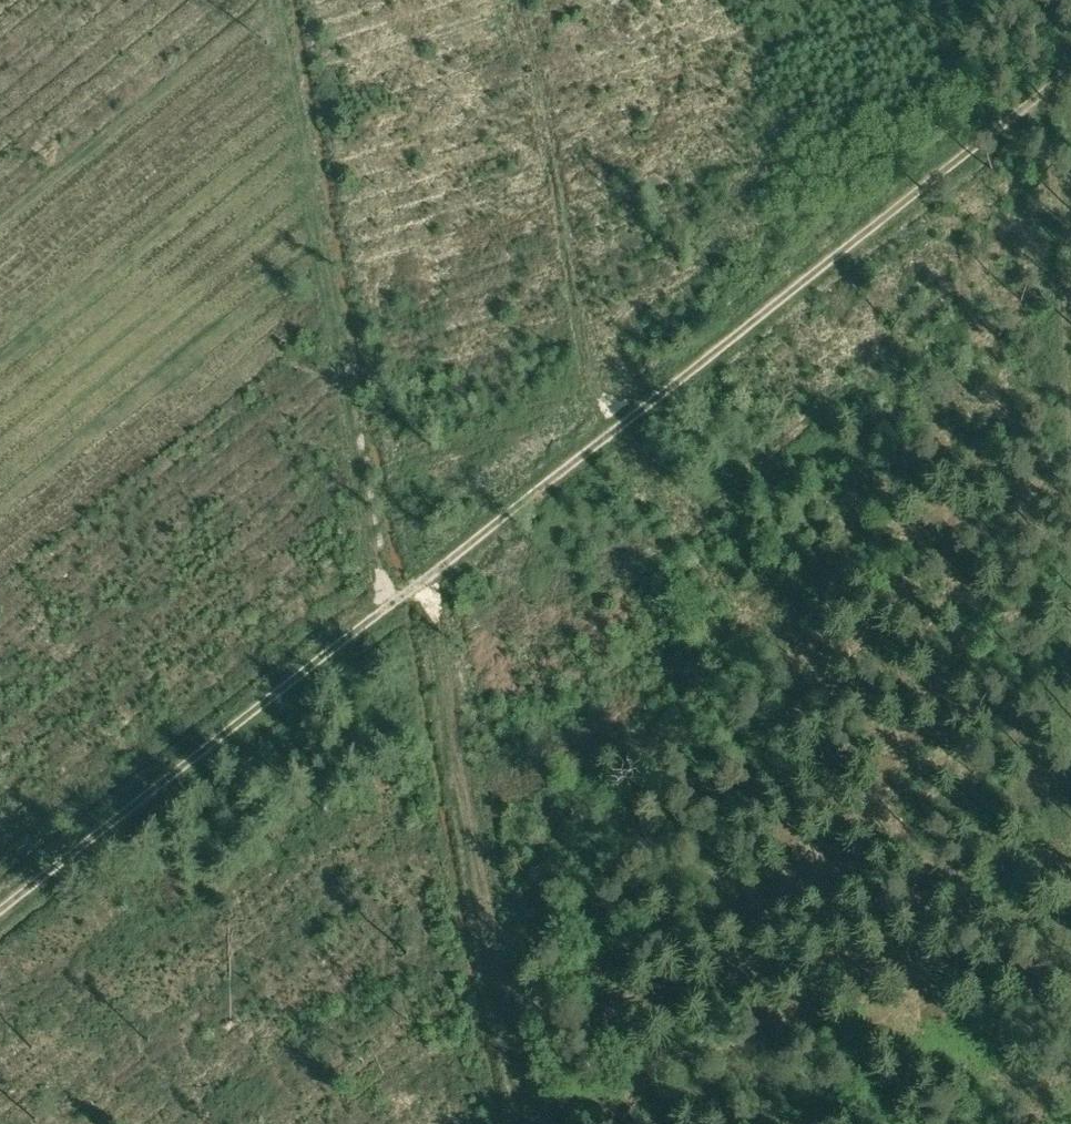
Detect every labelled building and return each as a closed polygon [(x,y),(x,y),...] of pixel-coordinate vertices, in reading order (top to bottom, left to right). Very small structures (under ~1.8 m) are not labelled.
[(188,721),(194,732),(211,723),(205,711),(188,721)]
